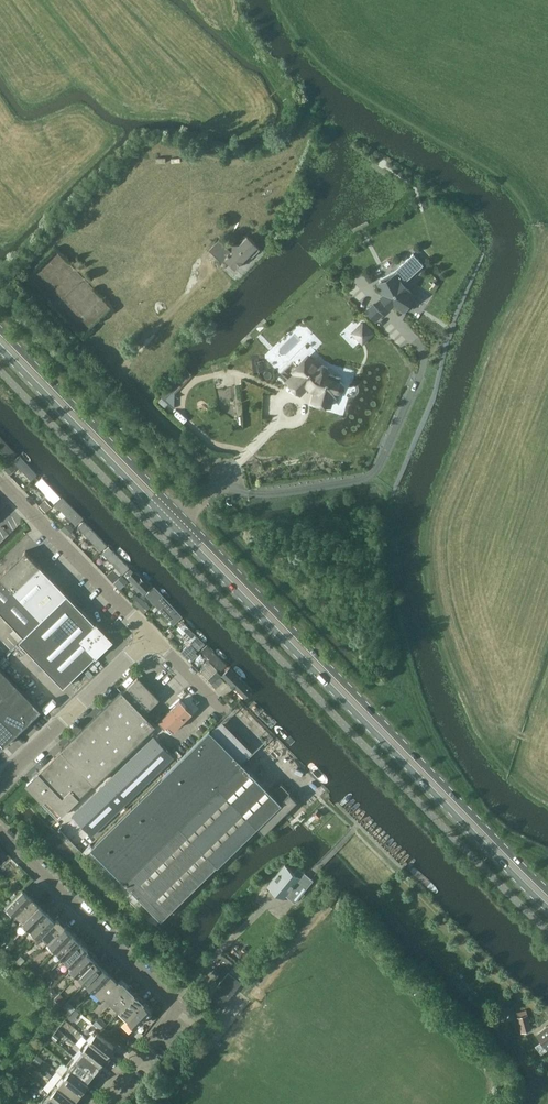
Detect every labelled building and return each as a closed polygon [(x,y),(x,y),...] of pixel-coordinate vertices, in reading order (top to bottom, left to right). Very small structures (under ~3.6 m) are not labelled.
[(226,259),(235,268),(258,246),(248,236),(239,244),(233,244),(233,251),(232,251),(220,239),(209,250),(222,262),(226,259)] [(406,307),(410,310),(417,301),(412,298),(414,295),(408,291),(409,290),(403,284),(412,276),(424,265),(413,253),(394,271),(380,278),(382,282),(379,283),(385,294),(381,297),(391,307),(394,304),(404,310),(406,307)] [(366,310),(376,320),(383,314),(373,304),(366,310)] [(363,323),(353,332),(363,343),(373,333),(363,323)] [(180,385),(191,374),(191,373),(190,373),(184,367),(183,368),(182,369),(181,372),(159,395),(175,408),(175,394),(175,393),(172,391),(179,384),(180,385)] [(320,378),(318,379),(313,374),(301,385),(320,405),(329,397),(331,399),(334,400),(337,402),(334,413),(350,418),(353,407),(356,407),(358,403),(359,403),(360,403),(361,403),(362,402),(363,402),(363,401),(364,400),(364,399),(364,398),(364,397),(364,396),(364,395),(363,394),(362,394),(361,393),(362,388),(359,388),(348,384),(349,383),(349,382),(349,381),(349,380),(348,379),(348,378),(347,378),(346,377),(345,377),(344,376),(343,376),(342,376),(341,377),(340,378),(339,379),(329,369),(327,370),(326,371),(324,372),(323,373),(321,374),(321,376),(320,378)] [(13,461),(29,476),(34,471),(18,455),(13,461)] [(10,475),(16,469),(10,463),(4,469),(10,475)] [(36,482),(52,498),(57,492),(41,477),(36,482)] [(55,503),(71,519),(76,513),(60,498),(55,503)] [(39,505),(45,512),(51,506),(45,499),(39,505)] [(78,526),(94,542),(99,536),(83,521),(78,526)] [(74,529),(68,522),(61,528),(67,535),(68,534),(71,531),(74,529)] [(71,531),(68,534),(73,539),(76,536),(71,531)] [(100,553),(116,568),(122,563),(106,547),(100,553)] [(24,636),(41,619),(27,605),(14,591),(40,565),(25,551),(0,575),(0,611),(15,627),(24,636)] [(53,579),(40,565),(14,591),(27,605),(53,579)] [(115,578),(116,580),(121,576),(119,574),(120,573),(116,570),(114,567),(108,573),(114,579),(115,578)] [(122,574),(138,589),(144,583),(128,568),(122,574)] [(27,605),(41,619),(67,594),(53,579),(27,605)] [(145,595),(160,610),(166,605),(150,589),(145,595)] [(41,619),(24,636),(19,641),(64,687),(95,656),(96,657),(114,640),(97,622),(96,623),(67,594),(41,619)] [(136,594),(131,599),(134,602),(139,598),(136,594)] [(134,602),(134,603),(142,611),(149,605),(143,598),(145,596),(143,594),(139,598),(134,602)] [(176,629),(192,644),(197,638),(182,623),(176,629)] [(24,636),(15,627),(10,632),(18,641),(24,636)] [(181,652),(190,662),(198,654),(188,644),(181,652)] [(201,650),(217,665),(222,659),(206,644),(201,650)] [(223,675),(238,690),(244,685),(228,669),(223,675)] [(3,670),(0,672),(0,698),(3,695),(15,683),(3,670)] [(217,671),(208,679),(213,684),(220,676),(221,675),(217,671)] [(224,681),(220,676),(213,684),(217,688),(224,681)] [(61,748),(62,749),(94,782),(95,783),(155,724),(145,713),(159,699),(138,677),(123,691),(122,689),(61,748)] [(3,695),(29,722),(41,710),(15,683),(3,695)] [(17,733),(29,722),(3,695),(0,698),(0,716),(17,733)] [(168,724),(174,730),(193,712),(181,700),(159,720),(165,726),(168,724)] [(0,716),(0,741),(4,746),(17,733),(0,716)] [(210,729),(92,846),(163,917),(257,825),(264,833),(298,800),(281,783),(272,792),(210,729)] [(73,814),(92,835),(173,756),(154,736),(73,814)] [(62,749),(39,771),(39,772),(27,783),(59,816),(79,797),(94,782),(62,749)] [(314,813),(318,817),(322,813),(318,809),(314,813)] [(268,885),(284,898),(286,895),(295,903),(314,879),(299,867),(294,872),(285,865),(268,885)] [(5,905),(14,914),(33,894),(24,886),(5,905)] [(14,914),(22,921),(41,902),(33,894),(14,914)] [(22,921),(30,929),(48,910),(41,902),(22,921)] [(39,934),(39,935),(58,915),(56,917),(48,910),(30,929),(37,936),(39,934)] [(39,935),(47,943),(66,923),(58,915),(39,935)] [(47,943),(55,950),(74,931),(66,923),(47,943)] [(55,950),(63,958),(82,938),(74,931),(55,950)] [(68,967),(69,968),(88,948),(87,948),(89,946),(82,938),(63,958),(70,965),(68,967)] [(69,968),(76,975),(95,956),(88,948),(69,968)] [(76,975),(85,983),(104,964),(95,956),(76,975)] [(230,969),(233,965),(223,957),(220,961),(230,969)] [(85,983),(92,991),(112,971),(104,964),(85,983)] [(230,969),(241,978),(244,974),(234,965),(230,969)] [(102,996),(102,997),(121,977),(121,976),(119,978),(112,971),(92,991),(100,998),(102,996)] [(210,993),(223,1003),(240,982),(227,971),(210,993)] [(102,997),(110,1004),(129,985),(121,977),(102,997)] [(110,1004),(118,1012),(137,993),(129,985),(110,1004)] [(118,1012),(126,1020),(145,1000),(137,993),(118,1012)] [(145,1000),(126,1020),(133,1027),(152,1007),(145,1000)] [(502,1008),(504,1020),(517,1018),(514,1005),(502,1008)] [(518,1017),(522,1032),(532,1029),(528,1014),(518,1017)] [(547,1049),(547,1025),(537,1034),(547,1049)] [(94,1029),(87,1038),(108,1055),(115,1046),(94,1029)] [(87,1038),(80,1046),(101,1063),(108,1055),(87,1038)] [(80,1046),(73,1055),(94,1072),(101,1063),(80,1046)] [(66,1064),(68,1065),(87,1080),(94,1072),(73,1055),(66,1064)] [(68,1065),(61,1074),(82,1091),(89,1082),(87,1081),(87,1080),(68,1065)] [(61,1074),(54,1082),(75,1099),(82,1091),(61,1074)] [(47,1091),(63,1103),(72,1103),(75,1099),(54,1082),(47,1091)] [(47,1091),(41,1100),(39,1098),(35,1103),(63,1103),(47,1091)]
